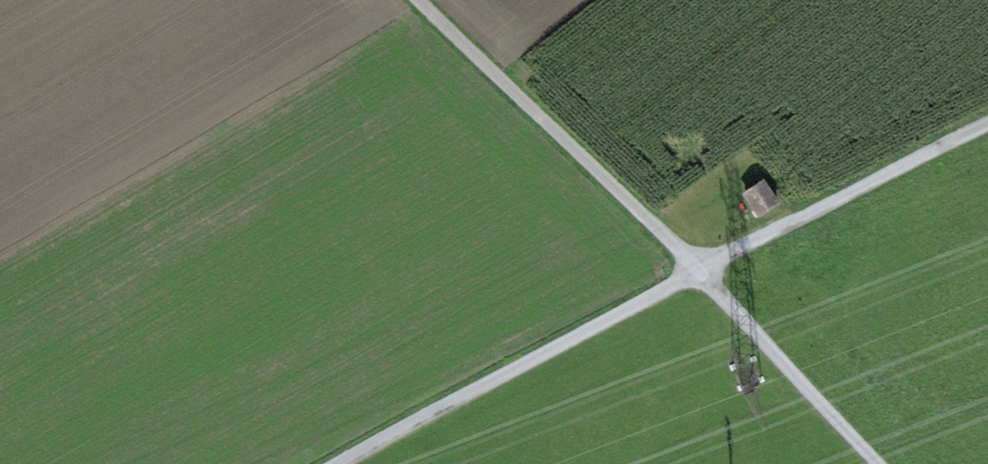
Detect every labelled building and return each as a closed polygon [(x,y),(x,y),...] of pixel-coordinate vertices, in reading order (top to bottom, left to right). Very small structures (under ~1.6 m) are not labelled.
[(760,185),(744,198),(764,220),(782,212),(760,185)]
